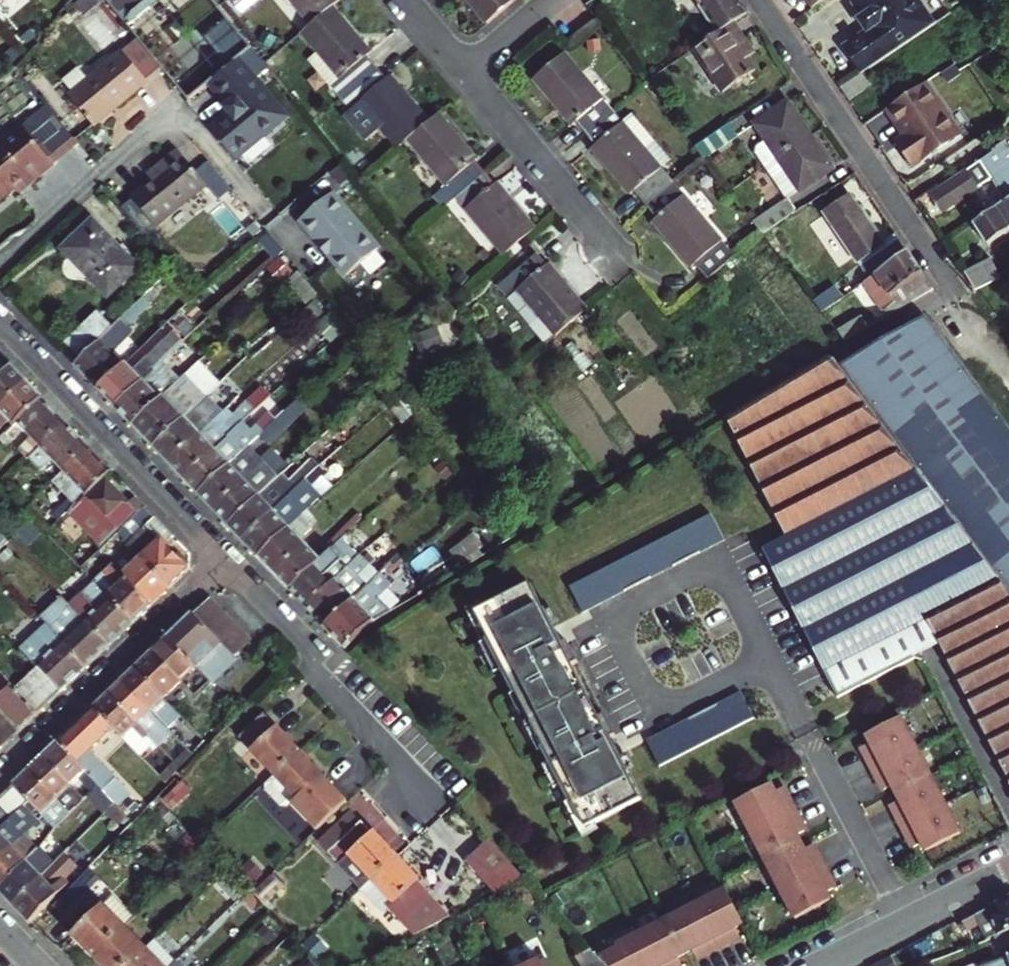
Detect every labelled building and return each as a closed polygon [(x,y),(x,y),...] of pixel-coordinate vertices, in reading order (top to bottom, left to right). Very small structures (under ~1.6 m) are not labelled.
[(78,0),(75,0),(63,9),(74,23),(88,12),(78,0)] [(126,25),(157,0),(106,0),(126,25)] [(309,22),(329,6),(336,0),(291,0),(309,22)] [(484,24),(514,0),(464,0),(484,24)] [(747,13),(738,0),(679,0),(707,40),(717,33),(731,24),(747,13)] [(933,23),(917,0),(851,0),(867,25),(863,28),(865,30),(841,46),(859,73),(864,69),(933,23)] [(329,6),(309,22),(288,40),(326,87),(332,81),(343,93),(374,68),(364,57),(368,52),(329,6)] [(707,40),(693,50),(680,58),(696,82),(709,74),(712,77),(744,55),(737,45),(743,40),(731,24),(717,33),(707,40)] [(119,50),(65,94),(92,127),(146,82),(144,80),(155,71),(156,73),(162,69),(136,37),(119,50)] [(263,61),(252,47),(235,60),(251,80),(267,66),(263,61)] [(744,55),(712,77),(722,93),(756,71),(744,55)] [(535,82),(573,128),(578,124),(587,136),(613,115),(565,57),(535,82)] [(235,60),(211,79),(230,102),(225,107),(231,115),(210,131),(231,157),(281,117),(251,80),(235,60)] [(343,93),(354,107),(359,103),(397,149),(407,140),(428,123),(389,76),(384,80),(374,68),(343,93)] [(859,73),(838,87),(847,100),(873,82),(864,69),(859,73)] [(958,134),(923,82),(882,109),(901,137),(891,143),(907,168),(958,134)] [(0,140),(0,202),(3,199),(15,189),(20,195),(55,166),(53,164),(78,143),(46,104),(21,125),(19,124),(0,140)] [(810,138),(787,105),(754,127),(765,143),(756,149),(754,149),(754,156),(756,156),(765,169),(777,160),(810,138)] [(438,115),(428,123),(407,140),(455,197),(481,175),(471,163),(476,159),(438,115)] [(587,136),(597,147),(593,151),(634,201),(639,196),(648,207),(673,186),(645,152),(656,144),(634,117),(623,127),(613,115),(587,136)] [(729,124),(694,148),(704,161),(737,136),(729,124)] [(832,171),(810,138),(777,160),(799,194),(832,171)] [(1005,141),(989,152),(991,155),(931,194),(941,212),(989,180),(1004,202),(1008,199),(1008,148),(1005,141)] [(148,180),(127,197),(152,229),(203,188),(175,150),(151,168),(156,174),(148,180)] [(455,197),(503,255),(534,230),(495,183),(490,186),(481,175),(455,197)] [(654,224),(693,269),(697,265),(709,279),(734,258),(673,186),(648,207),(659,219),(654,224)] [(15,189),(3,199),(8,205),(20,195),(15,189)] [(373,252),(328,195),(297,220),(342,276),(373,252)] [(883,246),(850,197),(820,216),(867,282),(906,254),(896,238),(883,246)] [(1004,202),(972,224),(987,245),(1008,230),(1008,199),(1004,202)] [(760,235),(793,213),(784,201),(751,223),(760,235)] [(134,270),(89,222),(60,251),(106,298),(134,270)] [(284,256),(267,235),(258,243),(275,264),(284,256)] [(881,308),(892,302),(897,310),(931,290),(906,254),(867,282),(841,301),(835,305),(841,313),(870,293),(881,308)] [(1000,276),(995,270),(985,255),(961,272),(971,287),(972,288),(1000,276)] [(533,256),(496,287),(542,342),(551,335),(554,338),(586,313),(547,266),(543,270),(533,256)] [(833,289),(813,303),(822,315),(835,305),(841,301),(833,289)] [(108,327),(77,358),(71,363),(95,388),(120,364),(123,361),(131,354),(123,345),(123,338),(131,331),(127,326),(148,306),(140,297),(118,318),(108,327)] [(887,316),(897,310),(892,302),(881,308),(887,316)] [(77,358),(108,327),(94,314),(64,343),(77,358)] [(831,672),(842,692),(919,654),(923,655),(942,645),(1008,779),(1008,429),(950,351),(924,316),(839,365),(835,359),(825,359),(727,417),(791,534),(766,548),(831,672)] [(130,369),(123,361),(120,364),(95,388),(112,407),(167,356),(181,343),(172,332),(147,353),(149,356),(143,361),(141,359),(130,369)] [(12,366),(0,354),(0,377),(12,366)] [(173,377),(180,371),(167,356),(112,407),(130,426),(172,386),(177,381),(173,377)] [(239,364),(238,365),(234,368),(238,374),(243,370),(239,364)] [(27,382),(12,366),(0,377),(0,408),(27,382)] [(43,399),(27,382),(0,408),(0,430),(9,422),(13,427),(18,422),(43,399)] [(150,446),(192,407),(172,386),(130,426),(150,446)] [(266,399),(263,395),(258,398),(262,403),(266,399)] [(66,423),(43,399),(18,422),(40,447),(66,423)] [(271,404),(266,399),(262,403),(265,409),(271,404)] [(190,428),(202,418),(192,407),(150,446),(167,464),(197,436),(190,428)] [(235,415),(204,444),(197,436),(167,464),(181,478),(212,449),(242,422),(235,415)] [(63,471),(89,447),(66,423),(40,447),(26,459),(37,471),(51,459),(63,471)] [(294,434),(289,427),(284,432),(289,439),(294,434)] [(6,442),(17,433),(12,428),(2,437),(6,442)] [(112,471),(89,447),(63,471),(85,495),(112,471)] [(234,448),(221,459),(212,449),(181,478),(195,494),(227,466),(240,454),(234,448)] [(248,463),(235,475),(227,466),(195,494),(211,510),(242,482),(254,470),(248,463)] [(321,468),(317,463),(311,468),(315,473),(321,468)] [(313,482),(324,473),(321,468),(315,473),(310,478),(313,482)] [(265,475),(249,489),(242,482),(211,510),(225,525),(257,497),(272,483),(265,475)] [(86,501),(82,498),(68,512),(102,547),(117,533),(144,505),(138,498),(130,505),(107,482),(86,501)] [(276,493),(263,504),(257,497),(225,525),(239,540),(271,513),(284,501),(276,493)] [(163,543),(172,534),(144,505),(117,533),(132,549),(169,587),(189,569),(163,543)] [(287,511),(277,519),(271,513),(239,540),(255,557),(285,528),(294,520),(287,511)] [(714,513),(572,583),(585,609),(727,539),(714,513)] [(299,526),(290,534),(285,528),(255,557),(286,589),(316,562),(303,548),(312,539),(299,526)] [(0,532),(0,548),(8,541),(0,532)] [(454,549),(466,564),(488,547),(476,532),(454,549)] [(333,548),(324,538),(317,544),(326,554),(333,548)] [(316,562),(286,589),(303,608),(342,574),(332,564),(337,560),(334,557),(346,547),(341,541),(333,548),(326,554),(316,562)] [(126,554),(135,564),(123,575),(151,604),(169,587),(132,549),(126,554)] [(363,566),(359,560),(354,564),(359,569),(363,566)] [(123,575),(113,564),(94,583),(132,622),(151,604),(123,575)] [(359,569),(354,564),(342,574),(303,608),(322,627),(369,584),(375,578),(363,566),(359,569)] [(585,824),(641,796),(628,769),(629,769),(612,733),(616,731),(606,710),(601,713),(575,659),(579,657),(569,637),(564,639),(547,604),(546,605),(532,578),(476,606),(490,633),(487,634),(515,690),(518,689),(544,742),(542,743),(569,799),(572,797),(585,824)] [(81,592),(70,603),(84,617),(109,643),(132,622),(94,583),(93,581),(81,592)] [(369,584),(322,627),(341,648),(372,620),(386,610),(375,599),(385,590),(381,585),(375,590),(369,584)] [(84,667),(109,643),(84,617),(70,603),(62,595),(40,616),(46,624),(47,624),(46,625),(61,641),(60,641),(84,667)] [(207,600),(192,613),(167,638),(197,668),(213,684),(238,660),(233,655),(242,646),(248,640),(208,599),(207,600)] [(38,668),(59,690),(84,667),(60,641),(61,641),(46,625),(20,648),(38,668)] [(197,668),(167,638),(151,653),(181,684),(197,668)] [(181,684),(151,653),(135,668),(165,699),(181,684)] [(59,690),(38,668),(16,689),(38,711),(59,690)] [(165,699),(135,668),(122,681),(151,712),(158,706),(168,717),(175,710),(165,699)] [(151,712),(122,681),(109,694),(147,734),(161,722),(151,712)] [(17,729),(38,711),(16,689),(13,685),(6,692),(0,686),(0,711),(17,729)] [(744,690),(648,738),(661,764),(757,716),(744,690)] [(147,734),(109,694),(94,708),(119,734),(132,748),(147,734)] [(96,757),(119,734),(94,708),(59,741),(88,772),(103,787),(119,804),(130,793),(96,757)] [(275,772),(300,749),(261,710),(237,733),(275,773),(275,772)] [(0,711),(0,746),(17,729),(0,711)] [(867,756),(874,769),(920,746),(905,716),(870,734),(874,742),(866,746),(870,754),(867,756)] [(208,744),(200,735),(196,739),(205,747),(208,744)] [(59,741),(44,756),(73,787),(88,772),(59,741)] [(920,746),(874,769),(880,782),(883,781),(887,789),(895,785),(899,793),(934,775),(920,746)] [(187,748),(173,761),(180,768),(193,755),(187,748)] [(275,773),(261,787),(283,811),(294,801),(304,812),(320,829),(347,802),(331,785),(321,775),(322,773),(300,749),(275,772),(275,773)] [(73,787),(44,756),(29,771),(58,801),(73,787)] [(166,783),(180,768),(173,761),(158,775),(166,783)] [(58,801),(29,771),(14,785),(31,802),(43,815),(58,801)] [(934,775),(899,793),(903,800),(895,804),(899,813),(896,814),(903,827),(949,804),(934,775)] [(176,806),(190,791),(179,779),(165,794),(176,806)] [(739,799),(754,828),(800,805),(793,793),(791,794),(786,785),(778,789),(774,781),(739,799)] [(14,785),(0,798),(0,799),(17,816),(31,802),(14,785)] [(92,797),(87,791),(82,797),(87,802),(92,797)] [(949,804),(903,827),(909,840),(912,838),(916,847),(924,843),(928,851),(964,833),(949,804)] [(800,805),(754,828),(768,857),(804,839),(800,832),(808,828),(804,820),(806,818),(800,805)] [(77,811),(72,806),(67,811),(71,816),(77,811)] [(11,821),(0,809),(0,832),(11,821)] [(329,850),(359,820),(349,809),(318,839),(329,850)] [(71,816),(67,811),(63,815),(67,820),(71,816)] [(359,820),(329,850),(327,851),(359,885),(363,881),(369,876),(394,852),(371,829),(370,831),(359,820)] [(8,842),(0,833),(0,860),(13,847),(25,836),(20,831),(8,842)] [(93,843),(86,835),(54,865),(12,905),(28,922),(33,918),(58,893),(53,887),(88,852),(86,849),(93,843)] [(528,877),(490,837),(465,860),(496,892),(528,877)] [(804,839),(768,857),(782,886),(829,863),(822,850),(819,851),(815,843),(807,847),(804,839)] [(23,857),(13,847),(0,860),(0,887),(39,850),(35,846),(23,857)] [(54,865),(39,850),(0,887),(0,892),(12,905),(54,865)] [(417,876),(394,852),(369,876),(393,900),(387,906),(412,933),(423,928),(450,915),(451,914),(416,879),(417,876)] [(829,863),(782,886),(797,915),(832,897),(828,889),(836,885),(832,877),(835,876),(829,863)] [(393,900),(369,876),(363,881),(387,906),(393,900)] [(269,878),(253,893),(263,904),(279,889),(269,878)] [(727,885),(697,900),(721,946),(734,939),(733,937),(741,932),(737,924),(745,920),(738,908),(727,885)] [(127,925),(137,915),(116,893),(98,911),(84,897),(66,914),(79,928),(76,932),(97,954),(127,925)] [(697,900),(668,915),(687,951),(694,946),(698,954),(707,950),(708,953),(721,946),(697,900)] [(967,917),(961,921),(964,929),(980,923),(984,932),(990,930),(991,934),(1000,931),(1008,928),(1008,900),(967,917)] [(640,930),(658,965),(676,965),(684,962),(680,954),(687,951),(668,915),(640,930)] [(148,948),(127,925),(97,954),(108,965),(129,965),(148,948)] [(1000,931),(1008,954),(1008,928),(1000,931)] [(640,930),(599,952),(612,965),(658,965),(640,930)] [(148,948),(129,965),(166,965),(148,948)] [(984,965),(1008,965),(1008,956),(984,965)] [(541,957),(523,965),(546,965),(541,957)]
